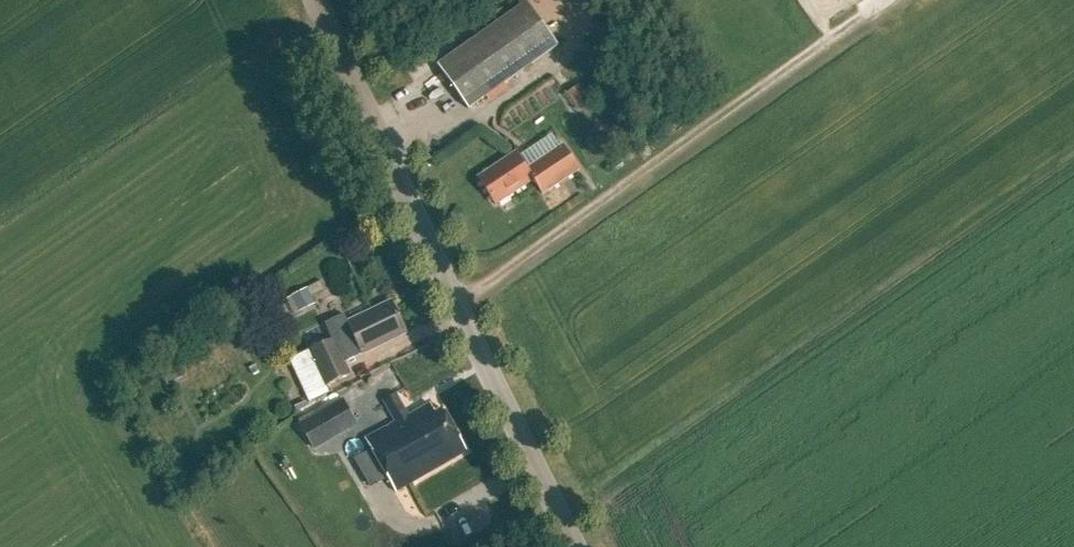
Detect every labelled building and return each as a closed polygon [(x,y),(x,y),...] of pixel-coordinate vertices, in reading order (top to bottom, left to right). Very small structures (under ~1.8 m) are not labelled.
[(441,65),(471,108),(560,45),(530,2),(441,65)] [(527,170),(516,153),(478,179),(495,205),(533,180),(542,194),(579,170),(563,146),(527,170)] [(351,320),(365,352),(411,331),(396,299),(351,320)] [(309,350),(325,386),(354,373),(337,337),(309,350)] [(369,436),(398,489),(470,450),(446,406),(437,411),(432,401),(411,413),(400,392),(388,399),(399,420),(369,436)] [(300,425),(313,449),(356,424),(342,401),(300,425)]
